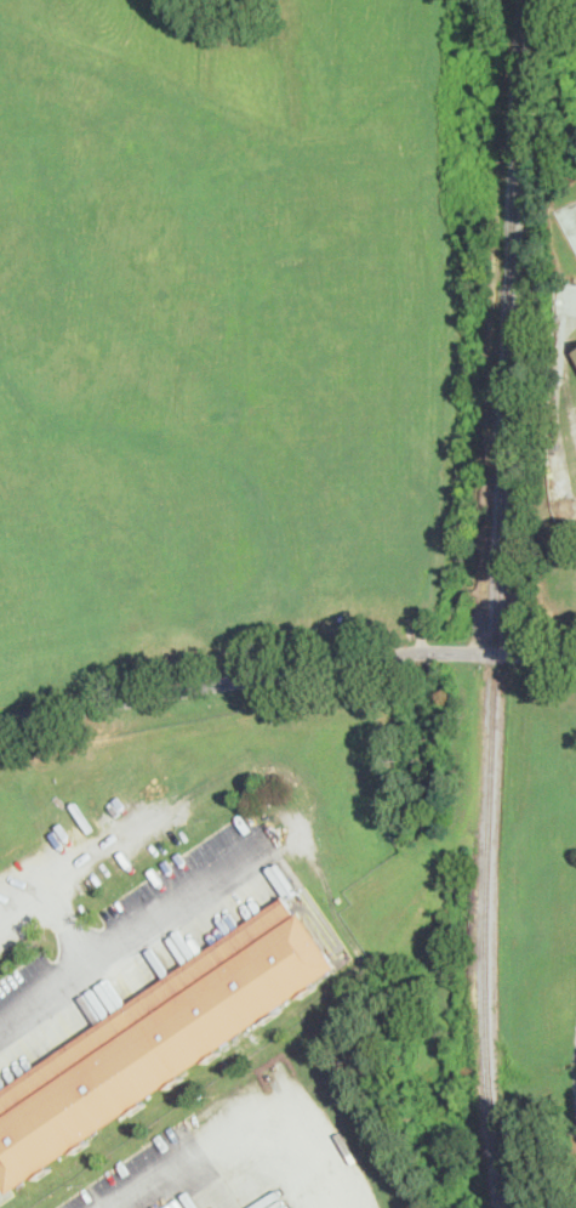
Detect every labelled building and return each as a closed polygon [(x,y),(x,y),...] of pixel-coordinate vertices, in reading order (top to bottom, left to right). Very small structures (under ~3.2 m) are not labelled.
[(10,1195),(0,1180),(0,1093),(285,897),(286,898),(298,917),(303,913),(340,968),(337,970),(10,1195)]
